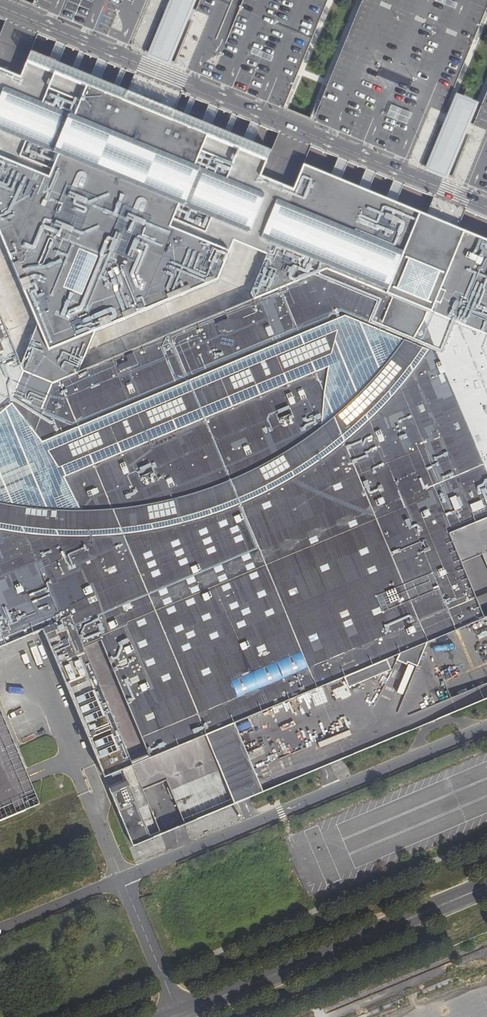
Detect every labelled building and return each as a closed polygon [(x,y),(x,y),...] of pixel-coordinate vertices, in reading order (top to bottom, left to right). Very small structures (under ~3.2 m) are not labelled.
[(47,67),(69,76),(89,84),(110,93),(179,122),(200,130),(221,139),(242,148),(329,184),(358,196),(386,208),(486,250),(486,95),(474,128),(445,116),(475,43),(486,12),(486,0),(363,0),(313,124),(283,112),(329,0),(38,0),(34,9),(12,0),(0,0),(0,47),(47,67)] [(386,208),(358,196),(329,184),(242,148),(221,139),(200,130),(179,122),(110,93),(89,84),(69,76),(47,67),(0,47),(0,648),(43,630),(132,847),(245,800),(325,766),(456,712),(428,643),(483,618),(450,543),(483,528),(486,527),(486,250),(386,208)] [(483,528),(450,543),(483,618),(485,627),(486,627),(486,527),(483,528)] [(39,804),(0,711),(0,821),(39,804)]
